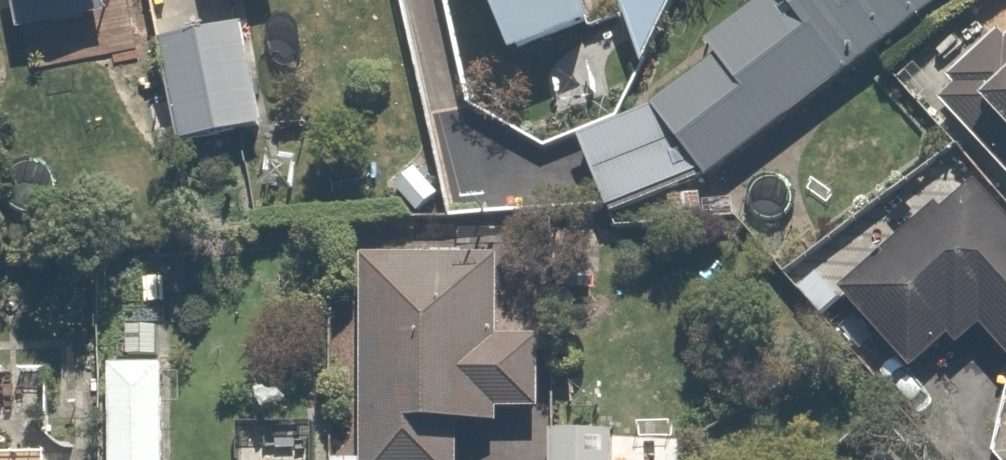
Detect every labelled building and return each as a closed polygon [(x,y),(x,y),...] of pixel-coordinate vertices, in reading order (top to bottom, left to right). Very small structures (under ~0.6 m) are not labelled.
[(13,62),(3,0),(0,0),(0,64),(13,62)] [(55,26),(140,8),(138,0),(49,0),(55,26)] [(235,9),(277,0),(233,0),(235,9)] [(499,66),(624,25),(632,49),(695,29),(685,0),(477,0),(499,66)] [(577,151),(641,237),(958,0),(780,0),(577,151)] [(258,24),(169,43),(192,149),(281,130),(258,24)] [(956,91),(1005,142),(1005,43),(956,91)] [(966,169),(837,291),(919,379),(960,340),(1005,389),(1005,212),(966,169)] [(380,268),(370,459),(524,459),(526,422),(558,423),(562,338),(520,335),(523,275),(380,268)] [(128,370),(127,459),(181,459),(182,370),(128,370)] [(567,435),(566,459),(638,459),(638,436),(567,435)]
